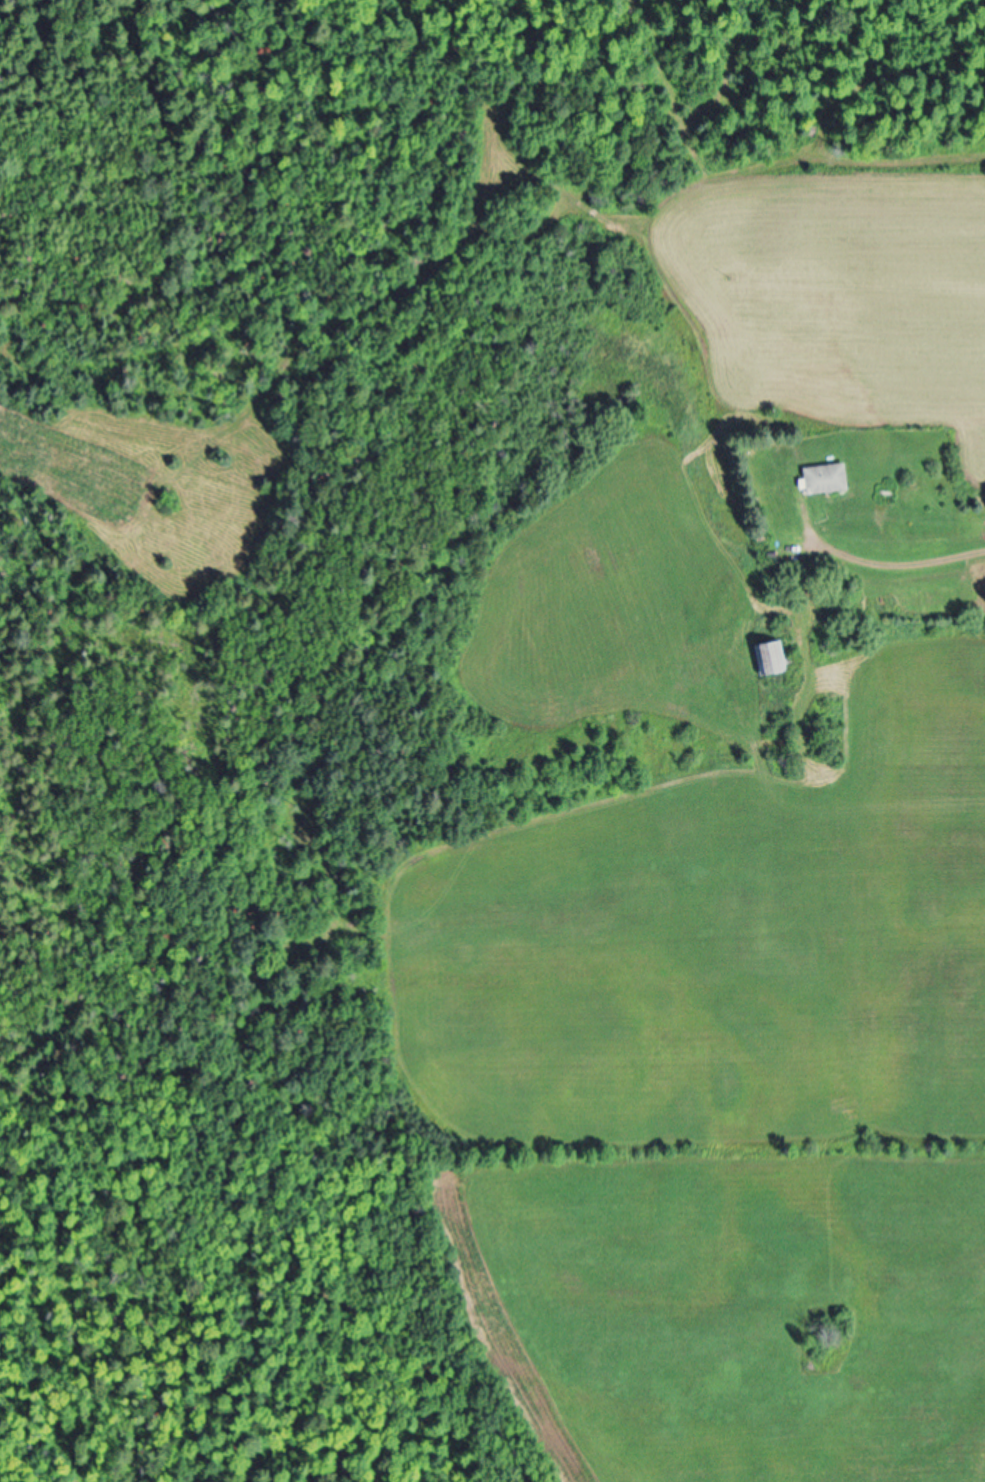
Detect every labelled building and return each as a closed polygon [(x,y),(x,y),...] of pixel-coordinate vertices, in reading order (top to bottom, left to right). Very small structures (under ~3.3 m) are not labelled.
[(799,471),(842,465),(846,493),(803,499),(799,471)] [(751,649),(778,644),(784,676),(757,681),(751,649)]
